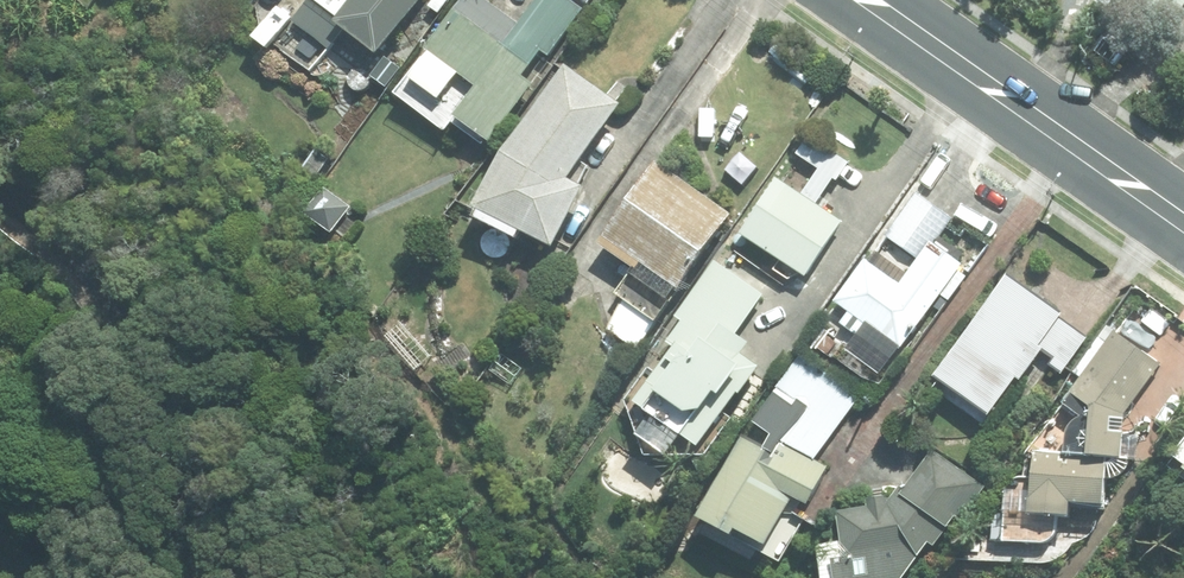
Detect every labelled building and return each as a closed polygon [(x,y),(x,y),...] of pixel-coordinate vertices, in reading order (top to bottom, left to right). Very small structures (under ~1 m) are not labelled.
[(297,24),(336,52),(350,32),(387,59),(429,0),(314,0),(297,24)] [(402,98),(452,133),(461,120),(499,146),(538,89),(527,80),(546,53),(554,58),(587,10),(572,0),(542,0),(525,25),(488,0),(470,0),(402,98)] [(432,9),(441,17),(452,3),(449,0),(439,0),(432,9)] [(513,158),(487,215),(491,218),(488,225),(528,244),(531,236),(565,252),(594,192),(578,184),(630,107),(573,69),(513,158)] [(801,155),(826,171),(808,198),(785,183),(748,238),(812,281),(850,225),(822,207),(839,179),(842,181),(852,166),(812,139),(801,155)] [(319,153),(307,173),(320,181),(332,160),(319,153)] [(608,249),(640,272),(621,297),(627,303),(612,333),(641,354),(738,219),(664,165),(639,199),(636,197),(625,210),(632,215),(608,249)] [(331,190),(312,217),(337,235),(356,208),(331,190)] [(854,314),(845,326),(896,365),(969,268),(939,245),(957,222),(922,195),(889,238),(923,264),(906,288),(872,263),(841,304),(854,314)] [(757,346),(743,336),(769,299),(721,266),(682,320),(689,325),(674,347),(679,351),(663,375),(655,370),(631,405),(653,459),(711,460),(733,430),(726,426),(765,370),(748,358),(757,346)] [(1066,321),(1070,315),(1015,276),(940,381),(997,421),(1024,383),(1027,385),(1048,355),(1059,362),(1054,368),(1067,377),(1092,340),(1066,321)] [(1130,418),(1165,366),(1118,334),(1078,394),(1071,407),(1088,421),(1075,431),(1075,456),(1045,455),(1043,521),(1012,520),(1011,546),(1053,547),(1058,545),(1061,541),(1064,536),(1065,531),(1065,526),(1063,521),(1081,522),(1082,508),(1113,509),(1115,462),(1131,462),(1130,418)] [(523,370),(504,355),(492,371),(512,386),(523,370)] [(801,405),(781,435),(820,462),(863,399),(802,358),(780,391),(801,405)] [(748,438),(708,523),(747,540),(749,536),(776,549),(799,499),(817,508),(834,471),(782,446),(779,453),(748,438)] [(875,514),(844,519),(849,542),(824,548),(830,577),(918,577),(938,548),(943,551),(963,520),(969,523),(991,488),(936,451),(910,491),(903,487),(890,506),(886,504),(886,500),(873,502),(875,514)] [(1085,577),(1100,577),(1104,572),(1093,566),(1085,577)]
